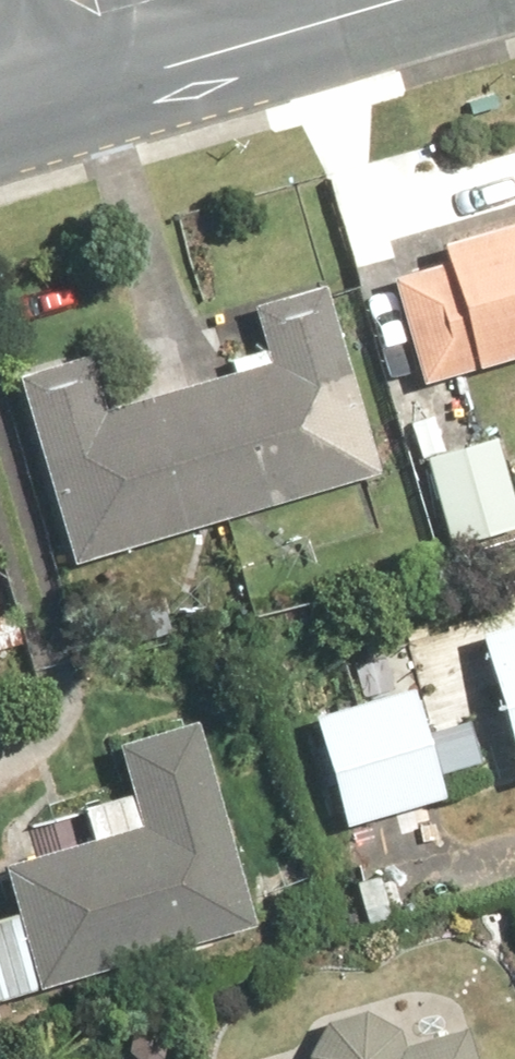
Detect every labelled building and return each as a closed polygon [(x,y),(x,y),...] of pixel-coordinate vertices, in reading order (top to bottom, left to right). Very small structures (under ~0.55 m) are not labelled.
[(431,237),(436,255),(388,268),(416,373),(514,347),(514,215),(431,237)] [(83,342),(7,363),(61,559),(369,475),(315,279),(241,299),(258,364),(101,407),(83,342)] [(409,447),(435,540),(514,518),(514,500),(493,423),(409,447)] [(475,629),(513,776),(514,776),(514,619),(475,629)] [(404,683),(304,713),(338,825),(438,796),(404,683)] [(0,858),(0,887),(6,910),(0,912),(0,992),(254,921),(199,724),(115,747),(136,820),(0,858)] [(457,1014),(399,1031),(390,1001),(290,1031),(299,1058),(471,1058),(457,1014)]
